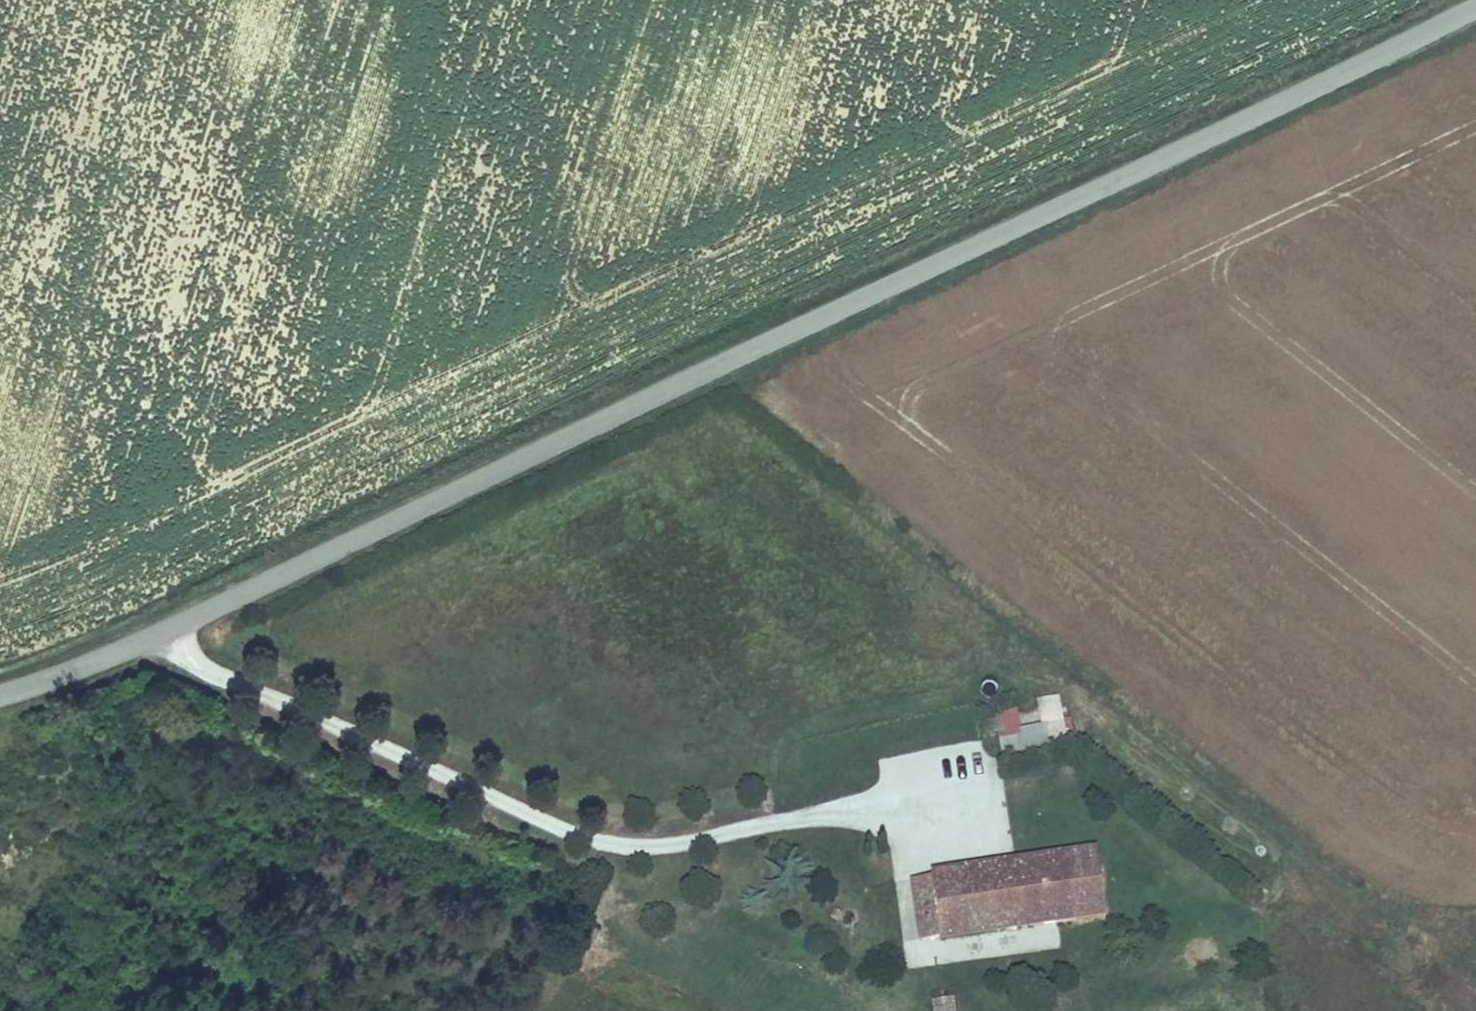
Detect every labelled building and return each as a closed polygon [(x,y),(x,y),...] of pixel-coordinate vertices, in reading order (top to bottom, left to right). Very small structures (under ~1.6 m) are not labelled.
[(1049,748),(1072,743),(1063,698),(1040,702),(1049,748)] [(1038,709),(1019,711),(1021,729),(1040,727),(1038,709)] [(1050,750),(1044,727),(1020,732),(1015,711),(993,716),(1003,760),(1050,750)] [(1095,854),(1067,858),(1076,924),(1105,920),(1095,854)] [(1076,924),(1067,858),(1015,865),(1020,898),(966,906),(962,872),(933,876),(934,880),(911,883),(919,940),(941,937),(942,943),(1076,924)] [(1020,898),(1015,865),(962,872),(966,906),(1020,898)] [(955,1002),(933,1004),(933,1010),(955,1010),(955,1002)]
